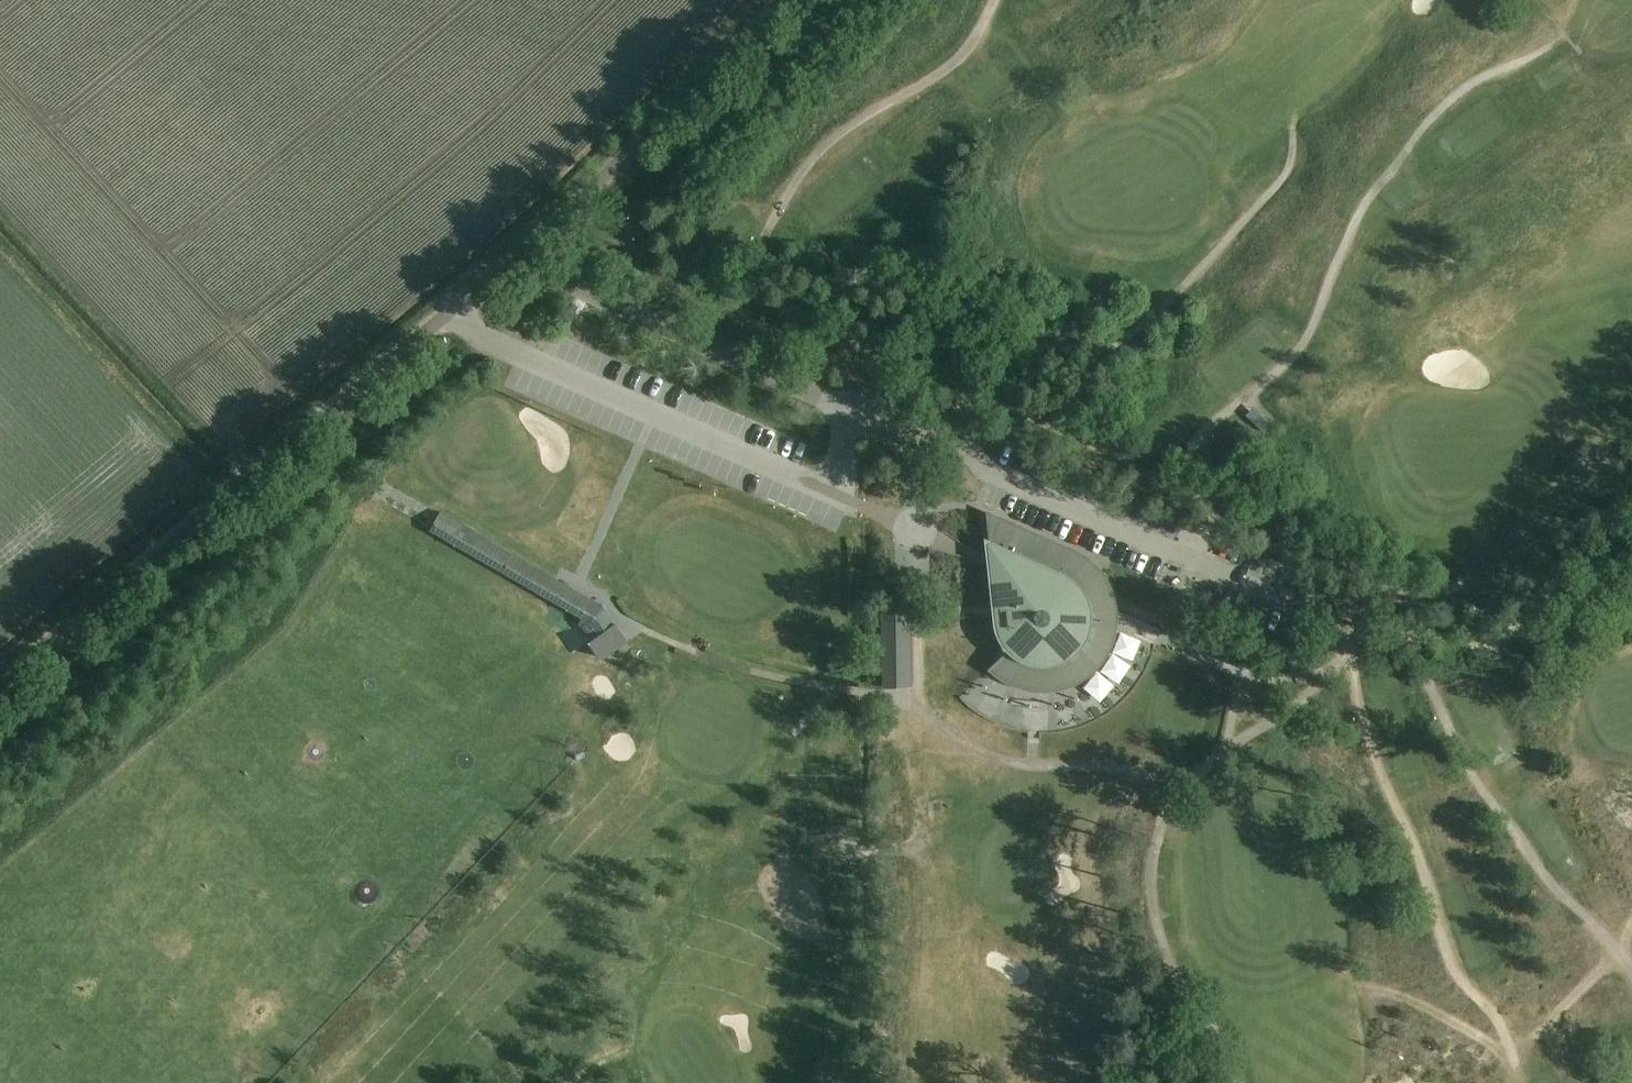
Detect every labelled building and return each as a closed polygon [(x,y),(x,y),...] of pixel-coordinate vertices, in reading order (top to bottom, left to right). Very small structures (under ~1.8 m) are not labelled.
[(1079,552),(988,511),(991,587),(996,631),(998,638),(1002,645),(1006,649),(990,670),(1010,685),(1022,690),(1032,692),(1045,693),(1058,692),(1069,689),(1079,684),(1088,679),(1096,673),(1102,666),(1108,657),(1114,647),(1118,636),(1120,623),(1119,610),(1117,599),(1114,589),(1109,580),(1105,572),(1097,564),(1089,558),(1079,552)] [(602,605),(442,513),(431,531),(591,623),(602,605)] [(914,688),(911,602),(883,602),(885,688),(914,688)] [(1129,615),(1125,623),(1161,640),(1165,631),(1129,615)] [(629,642),(612,618),(600,626),(605,633),(591,643),(603,660),(629,642)]
